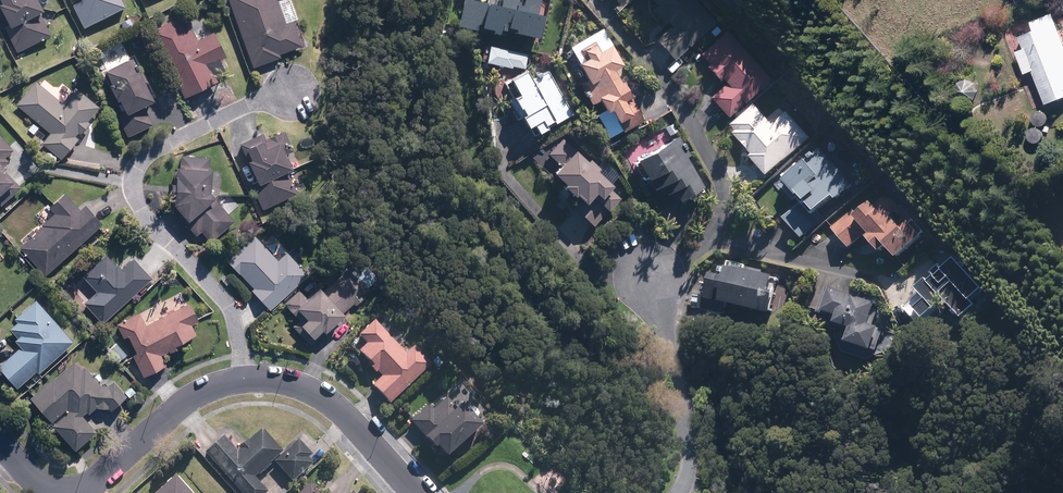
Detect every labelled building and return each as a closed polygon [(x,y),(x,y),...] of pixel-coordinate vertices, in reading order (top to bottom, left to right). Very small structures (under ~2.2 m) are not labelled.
[(16,51),(50,36),(39,13),(43,11),(38,0),(0,0),(0,3),(0,4),(0,12),(7,28),(5,29),(16,51)] [(82,28),(126,8),(122,0),(80,0),(80,1),(71,5),(82,28)] [(252,69),(280,58),(278,54),(301,46),(291,18),(286,20),(279,1),(282,0),(227,0),(252,69)] [(474,0),(463,0),(458,27),(478,31),(478,28),(491,30),(490,34),(498,35),(499,30),(537,38),(541,15),(536,14),(539,0),(500,0),(499,5),(474,0)] [(649,8),(663,25),(666,23),(669,27),(654,40),(673,62),(715,26),(692,0),(658,0),(649,8)] [(1051,13),(1029,22),(1033,31),(1019,37),(1024,49),(1015,53),(1024,74),(1032,71),(1046,105),(1062,98),(1062,42),(1051,13)] [(182,14),(147,34),(185,98),(215,81),(207,65),(224,55),(211,34),(198,42),(182,14)] [(642,121),(612,68),(622,62),(602,27),(567,48),(587,83),(579,88),(590,106),(597,102),(602,111),(594,115),(608,140),(642,121)] [(770,82),(726,30),(700,53),(708,63),(705,66),(718,81),(720,79),(724,83),(709,96),(728,118),(770,82)] [(151,101),(137,70),(133,72),(130,66),(133,65),(130,58),(104,71),(110,84),(107,85),(116,103),(119,102),(124,114),(118,117),(127,137),(154,124),(145,105),(151,101)] [(572,114),(546,71),(532,80),(526,70),(508,81),(517,97),(513,100),(518,108),(520,108),(523,114),(520,116),(527,128),(532,125),(537,134),(546,129),(544,125),(552,120),(555,124),(572,114)] [(56,87),(46,78),(40,84),(35,79),(14,103),(35,122),(27,131),(32,136),(41,126),(50,133),(42,142),(60,159),(92,123),(89,120),(98,109),(64,79),(56,87)] [(969,79),(968,79),(966,78),(964,78),(962,79),(960,79),(958,81),(957,82),(956,84),(955,85),(954,87),(954,89),(954,91),(954,93),(955,95),(956,97),(957,98),(959,100),(961,101),(963,101),(965,102),(967,101),(969,101),(971,100),(972,99),(974,98),(975,96),(976,94),(977,92),(977,90),(977,88),(977,86),(976,85),(975,83),(973,81),(972,80),(970,79),(969,79)] [(769,178),(811,137),(787,112),(774,125),(754,104),(732,126),(737,131),(733,135),(753,155),(750,158),(769,178)] [(262,135),(240,144),(248,160),(245,162),(255,181),(249,185),(263,211),(296,194),(287,171),(290,170),(280,147),(289,143),(284,132),(264,140),(262,135)] [(2,166),(8,161),(6,158),(14,151),(0,135),(0,205),(21,187),(2,166)] [(677,136),(634,160),(651,191),(657,187),(663,198),(673,192),(677,199),(701,186),(684,156),(689,153),(686,149),(680,153),(676,146),(681,143),(677,136)] [(584,161),(562,138),(547,152),(559,165),(551,173),(562,184),(561,185),(572,196),(573,195),(586,208),(580,213),(592,226),(620,200),(609,188),(610,186),(595,171),(598,169),(587,158),(584,161)] [(820,223),(823,226),(854,198),(848,192),(855,186),(821,149),(815,155),(811,150),(803,158),(807,162),(802,168),(799,164),(784,177),(787,180),(785,181),(801,198),(802,196),(805,199),(785,218),(804,239),(820,223)] [(180,168),(175,168),(172,206),(190,226),(188,228),(196,236),(200,232),(210,242),(233,220),(208,193),(207,156),(181,154),(180,168)] [(45,276),(101,223),(84,205),(79,209),(63,192),(47,208),(52,213),(40,225),(42,227),(19,250),(45,276)] [(898,260),(926,233),(913,221),(905,229),(885,209),(881,212),(872,203),(859,215),(852,209),(832,230),(850,248),(867,232),(871,236),(868,239),(882,254),(888,248),(898,260)] [(250,291),(266,307),(251,322),(257,328),(272,313),(270,311),(307,276),(286,253),(278,260),(253,234),(226,261),(253,288),(250,291)] [(103,324),(151,278),(132,258),(120,269),(105,254),(81,277),(95,292),(83,303),(103,324)] [(984,291),(955,258),(944,268),(940,263),(929,272),(936,279),(932,283),(928,279),(917,289),(927,301),(917,310),(926,320),(946,302),(961,319),(975,306),(971,302),(984,291)] [(365,287),(377,277),(362,259),(350,268),(365,287)] [(716,263),(708,298),(772,315),(777,298),(771,296),(776,276),(716,263)] [(305,296),(299,289),(282,304),(292,316),(297,311),(304,319),(298,324),(312,339),(320,331),(322,333),(343,314),(342,313),(353,304),(354,306),(364,297),(362,295),(366,292),(346,269),(321,291),(316,286),(305,296)] [(825,312),(839,317),(837,324),(853,329),(848,343),(877,352),(885,328),(875,325),(882,306),(824,287),(816,312),(824,315),(825,312)] [(34,301),(14,320),(17,322),(9,330),(16,338),(13,341),(19,347),(0,365),(0,371),(17,389),(36,371),(38,374),(74,342),(34,301)] [(198,322),(187,302),(145,324),(139,313),(117,325),(124,338),(127,337),(135,353),(132,355),(144,378),(165,367),(159,355),(166,351),(168,354),(176,350),(174,345),(196,334),(192,325),(198,322)] [(390,404),(430,364),(413,347),(406,354),(373,321),(357,337),(365,345),(358,351),(373,366),(370,369),(376,375),(378,372),(382,376),(372,386),(390,404)] [(81,370),(73,362),(56,378),(54,375),(29,398),(52,423),(50,424),(74,451),(95,431),(82,416),(86,413),(88,416),(96,409),(112,410),(124,398),(126,401),(129,398),(109,377),(105,380),(98,374),(94,378),(84,367),(81,370)] [(446,457),(480,424),(467,411),(464,414),(457,406),(455,407),(445,397),(432,409),(428,405),(410,422),(424,437),(423,438),(434,449),(437,447),(446,457)] [(205,452),(241,492),(266,492),(267,492),(255,478),(274,462),(292,482),(313,464),(308,457),(312,454),(298,438),(282,452),(262,429),(248,441),(246,440),(236,449),(223,435),(205,452)] [(173,477),(155,492),(187,492),(173,477)] [(312,482),(299,492),(322,492),(312,482)]
